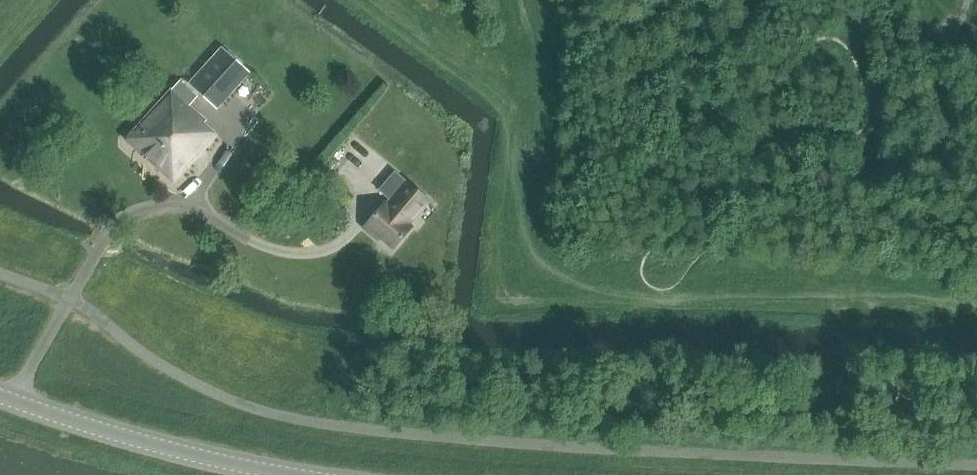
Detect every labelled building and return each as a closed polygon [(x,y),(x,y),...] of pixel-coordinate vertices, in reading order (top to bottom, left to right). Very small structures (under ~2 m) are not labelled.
[(190,84),(217,109),(250,72),(223,47),(190,84)] [(174,181),(217,135),(204,123),(206,121),(190,105),(197,97),(181,81),(172,90),(129,136),(126,139),(173,182),(175,181),(174,181)] [(380,190),(390,198),(403,182),(405,180),(395,171),(380,190)] [(387,206),(384,204),(367,224),(394,247),(411,227),(408,224),(428,200),(407,182),(405,184),(403,182),(390,198),(392,200),(387,206)]
